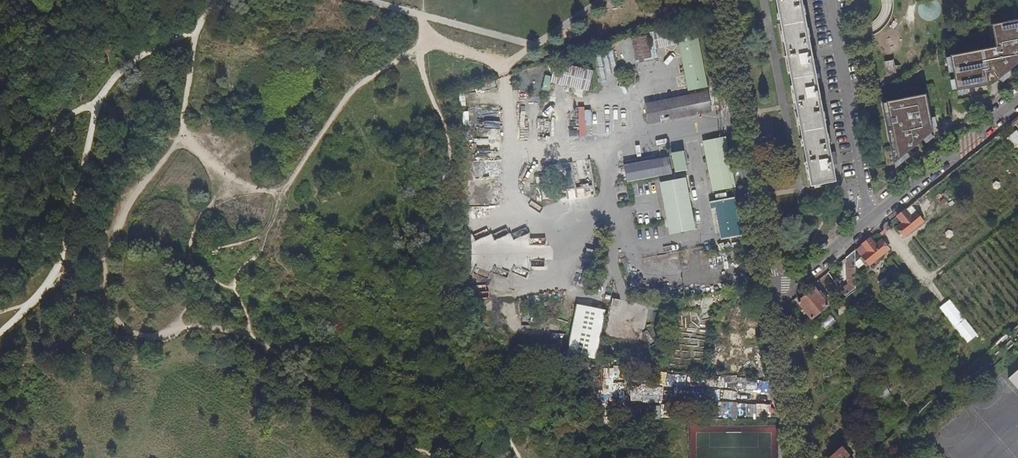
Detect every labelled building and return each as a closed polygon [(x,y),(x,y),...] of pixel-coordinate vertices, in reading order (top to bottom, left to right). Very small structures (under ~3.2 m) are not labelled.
[(816,92),(809,58),(814,58),(812,47),(808,48),(799,0),(776,0),(811,187),(833,182),(830,164),(835,164),(833,152),(828,154),(818,102),(823,102),(820,90),(816,92)] [(1017,64),(1017,21),(996,26),(1000,48),(996,48),(950,56),(950,58),(953,73),(957,91),(958,91),(967,89),(989,86),(989,82),(995,80),(996,82),(1017,64)] [(674,27),(669,28),(663,47),(677,44),(674,27)] [(708,87),(696,27),(678,31),(689,91),(708,87)] [(652,49),(663,47),(669,28),(649,32),(652,49)] [(651,61),(647,36),(632,38),(637,63),(651,61)] [(896,60),(885,62),(887,73),(899,71),(896,60)] [(589,90),(594,69),(572,63),(572,64),(556,61),(552,81),(589,90)] [(708,94),(645,105),(648,121),(711,109),(708,94)] [(882,104),(894,164),(899,160),(907,154),(930,134),(932,133),(933,131),(933,129),(933,128),(932,124),(931,117),(929,109),(925,110),(922,96),(882,104)] [(1007,138),(1016,149),(1017,147),(1017,131),(1017,129),(1007,138)] [(707,142),(710,161),(726,147),(724,138),(707,142)] [(710,161),(715,186),(732,172),(726,147),(710,161)] [(675,174),(688,171),(684,152),(671,154),(675,174)] [(673,174),(670,159),(626,167),(628,182),(673,174)] [(716,190),(733,187),(735,186),(732,172),(715,186),(716,190)] [(686,179),(662,184),(673,235),(696,230),(686,179)] [(735,198),(710,203),(717,240),(742,236),(735,198)] [(915,213),(909,206),(896,216),(902,224),(897,228),(904,237),(934,212),(927,203),(915,213)] [(472,267),(493,269),(494,257),(508,252),(509,236),(513,246),(512,257),(528,258),(530,258),(529,268),(531,273),(545,274),(546,266),(543,258),(544,246),(530,244),(531,238),(528,233),(512,239),(510,233),(493,240),(491,234),(475,241),(472,267)] [(876,245),(870,237),(856,249),(862,256),(859,259),(866,268),(889,249),(881,240),(876,245)] [(712,246),(704,247),(703,247),(704,255),(713,254),(712,246)] [(848,268),(856,268),(856,249),(848,256),(848,268)] [(856,268),(848,268),(847,268),(847,279),(850,283),(842,290),(847,296),(856,289),(856,268)] [(814,289),(798,302),(812,319),(828,305),(814,289)] [(949,299),(939,307),(967,342),(978,334),(949,299)] [(568,354),(597,358),(604,307),(575,304),(568,354)] [(825,329),(834,321),(829,315),(820,323),(825,329)] [(1007,378),(1017,391),(1017,369),(1007,378)] [(622,382),(613,382),(614,402),(623,402),(622,382)] [(718,407),(717,417),(737,418),(737,408),(718,407)] [(843,446),(830,457),(847,457),(846,457),(850,454),(843,446)]
